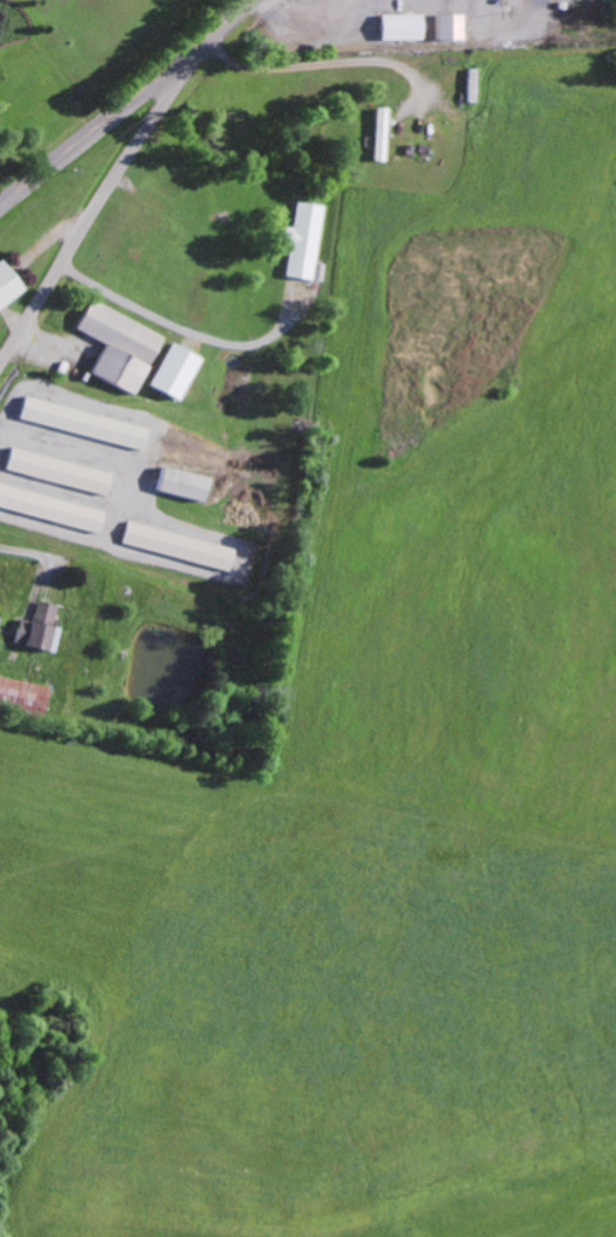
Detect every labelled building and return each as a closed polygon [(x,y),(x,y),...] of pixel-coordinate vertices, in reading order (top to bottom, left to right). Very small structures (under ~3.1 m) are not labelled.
[(459,40),(460,13),(434,13),(434,39),(459,40)] [(420,14),(379,14),(379,40),(420,39),(420,14)] [(285,277),(324,281),(325,265),(317,263),(323,205),(296,202),(292,227),(283,226),(281,246),(289,247),(285,277)] [(0,263),(0,307),(21,292),(0,263)] [(89,374),(135,394),(161,333),(87,301),(75,330),(103,342),(89,374)] [(198,357),(167,343),(147,386),(178,401),(198,357)] [(24,396),(18,418),(139,449),(145,427),(24,396)] [(5,470),(104,495),(110,473),(10,447),(5,470)] [(155,493),(204,500),(207,476),(159,468),(155,493)] [(98,532),(104,510),(0,484),(0,508),(98,532)] [(121,544),(228,570),(233,548),(126,522),(121,544)] [(56,627),(53,626),(57,605),(36,601),(33,622),(18,619),(14,645),(52,652),(56,627)] [(43,714),(47,684),(0,678),(0,708),(43,714)]
